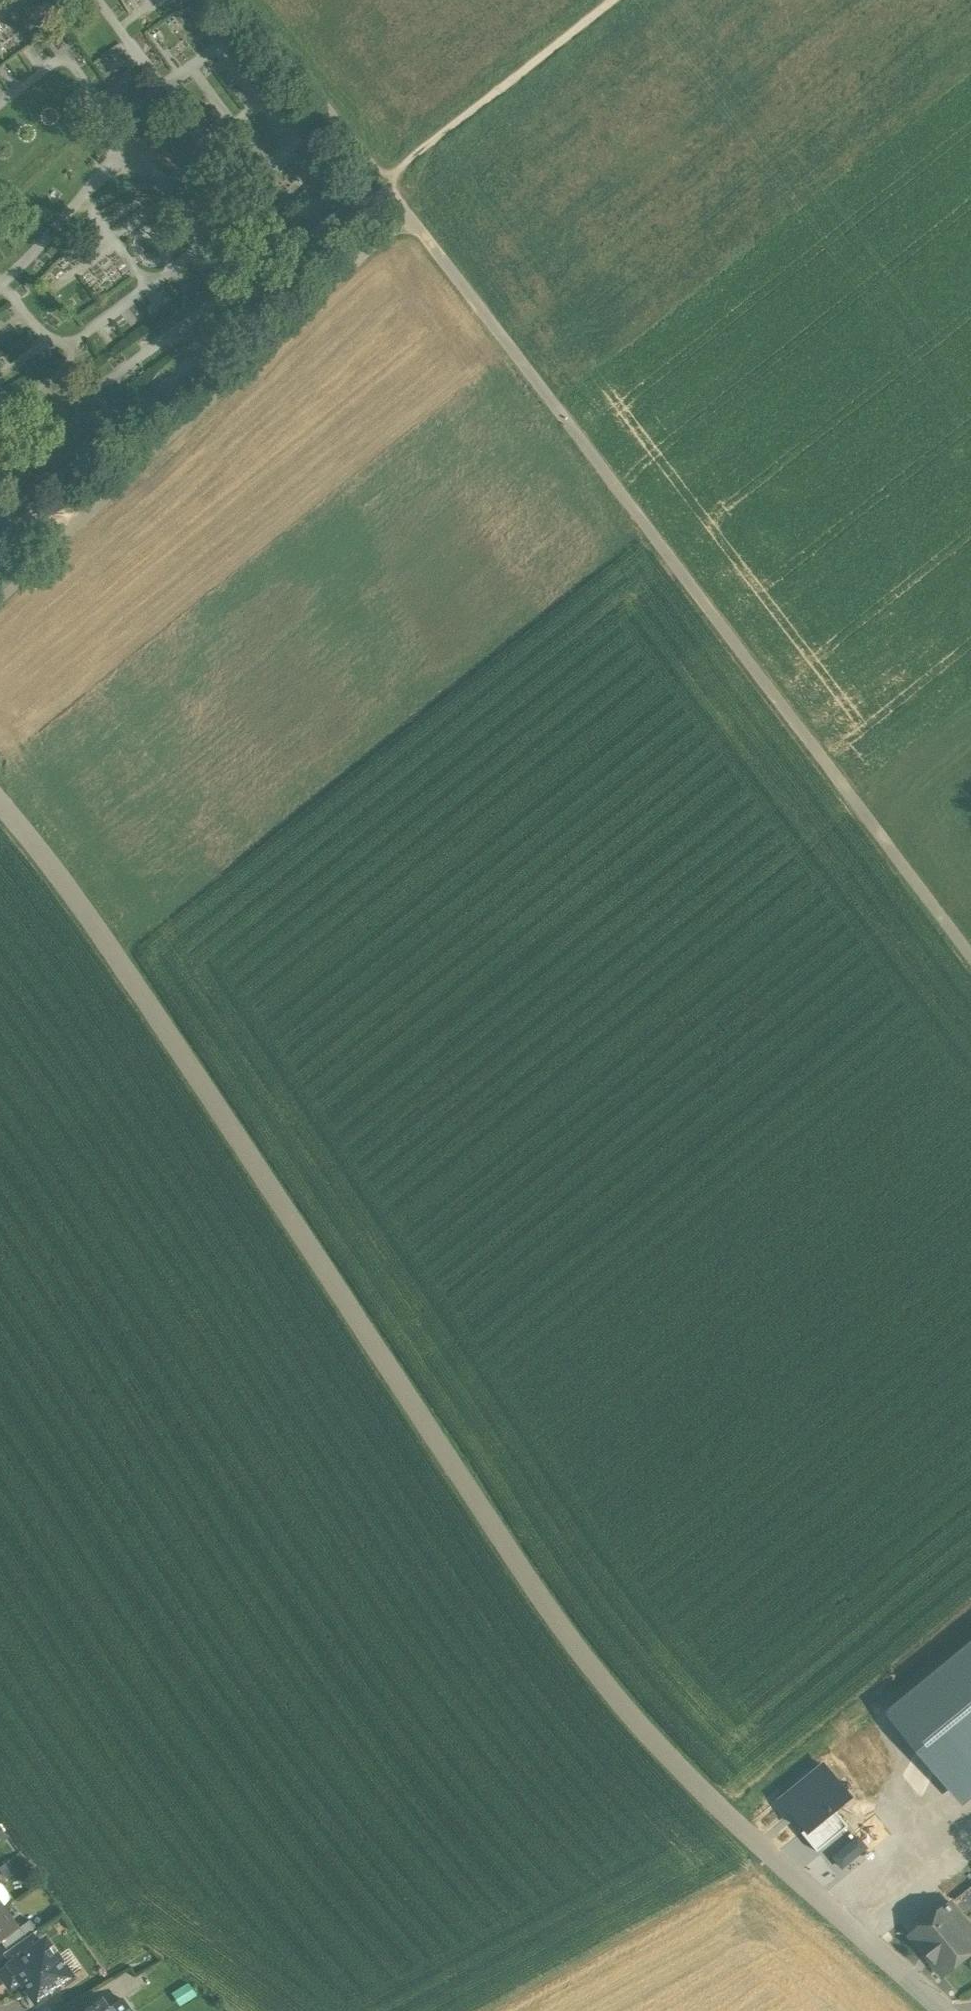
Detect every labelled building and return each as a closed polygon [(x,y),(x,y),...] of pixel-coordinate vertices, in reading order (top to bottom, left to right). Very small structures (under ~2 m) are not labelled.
[(886,1714),(951,1790),(970,1773),(970,1642),(886,1714)] [(823,1766),(781,1801),(806,1831),(832,1809),(848,1796),(823,1766)] [(806,1831),(802,1834),(816,1851),(846,1826),(832,1809),(806,1831)] [(867,1848),(858,1836),(832,1857),(841,1868),(867,1848)] [(951,1904),(913,1934),(925,1949),(924,1951),(932,1960),(933,1959),(945,1974),(970,1953),(970,1929),(951,1904)] [(0,1911),(0,1941),(0,1940),(17,1928),(3,1909),(0,1911)] [(17,1928),(0,1940),(7,1950),(33,1932),(37,1929),(30,1919),(17,1928)] [(7,1950),(4,1953),(11,1964),(41,1943),(33,1932),(7,1950)] [(0,1972),(0,1974),(4,1981),(9,1977),(14,1985),(22,1980),(36,2001),(71,1976),(45,1940),(41,1943),(11,1964),(0,1972)] [(108,2008),(102,1999),(86,2010),(110,2010),(108,2008)] [(108,2008),(110,2010),(129,2010),(121,2000),(108,2008)]
